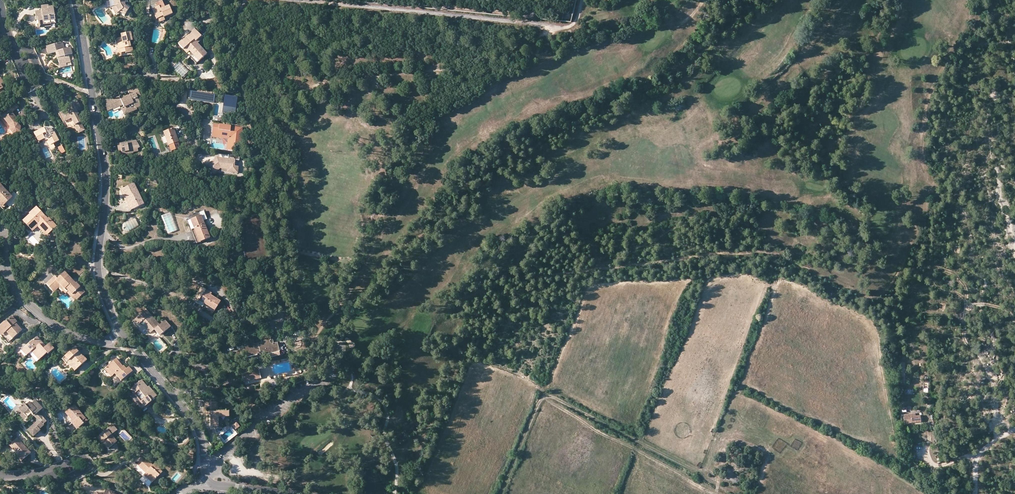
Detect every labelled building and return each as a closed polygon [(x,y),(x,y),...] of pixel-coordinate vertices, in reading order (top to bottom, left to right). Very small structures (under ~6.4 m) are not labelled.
[(110,1),(113,0),(114,7),(117,13),(120,12),(125,14),(129,8),(125,6),(125,3),(126,2),(125,0),(110,0),(110,1)] [(164,17),(173,14),(169,6),(165,8),(162,0),(153,0),(150,1),(150,8),(154,18),(156,17),(157,19),(159,19),(164,16),(164,17)] [(51,21),(56,20),(54,6),(49,7),(49,5),(42,6),(42,11),(36,12),(38,25),(39,25),(51,24),(51,21)] [(178,45),(188,55),(190,57),(196,64),(207,54),(197,44),(195,42),(199,39),(202,37),(195,30),(178,45)] [(123,38),(118,39),(121,54),(123,54),(126,53),(126,54),(131,53),(130,48),(132,47),(131,45),(131,42),(133,41),(132,33),(122,35),(123,38)] [(60,65),(66,63),(71,62),(69,55),(73,54),(71,47),(65,49),(63,42),(47,47),(49,54),(56,52),(60,65)] [(128,91),(126,86),(118,90),(120,95),(128,91)] [(123,105),(124,108),(126,107),(129,106),(130,108),(135,106),(136,108),(142,106),(138,98),(141,97),(137,88),(129,92),(130,95),(131,97),(121,101),(120,99),(119,97),(110,101),(113,109),(123,105)] [(215,95),(190,92),(189,101),(214,103),(215,95)] [(239,99),(226,97),(223,113),(236,116),(239,99)] [(113,109),(110,101),(107,100),(104,101),(107,111),(113,109)] [(69,113),(68,111),(61,114),(65,121),(72,118),(77,129),(83,126),(77,115),(79,115),(77,111),(82,109),(77,101),(71,104),(74,111),(71,112),(69,113)] [(137,110),(136,108),(135,106),(130,108),(127,109),(126,107),(124,108),(121,109),(124,115),(137,110)] [(12,112),(8,108),(1,114),(4,118),(6,116),(12,124),(10,125),(10,130),(13,134),(17,134),(21,131),(21,127),(18,123),(20,122),(12,112)] [(66,123),(65,121),(61,114),(68,111),(67,110),(59,114),(64,124),(66,123)] [(4,118),(10,125),(12,124),(6,116),(4,118)] [(215,144),(224,145),(224,150),(228,151),(229,146),(235,146),(235,143),(240,144),(242,128),(213,125),(211,141),(216,141),(215,144)] [(51,145),(54,144),(59,141),(54,131),(53,132),(53,130),(50,129),(47,128),(45,129),(44,128),(34,133),(39,142),(45,139),(49,140),(49,141),(51,145)] [(173,129),(163,132),(168,146),(169,146),(178,143),(173,129)] [(165,147),(168,146),(163,132),(160,133),(165,147)] [(137,140),(113,145),(115,152),(121,151),(122,156),(130,155),(130,153),(134,153),(134,151),(138,151),(138,148),(140,147),(137,140)] [(56,148),(54,144),(51,145),(49,141),(47,142),(51,150),(56,148)] [(180,149),(178,143),(169,146),(171,152),(180,149)] [(59,147),(61,154),(67,152),(65,145),(59,147)] [(217,158),(208,166),(214,174),(220,168),(228,169),(228,172),(238,173),(238,166),(235,166),(235,160),(238,160),(238,155),(229,155),(228,159),(217,158)] [(4,206),(13,197),(0,184),(0,202),(4,206)] [(134,184),(124,188),(122,189),(127,199),(129,198),(134,209),(144,205),(134,184)] [(131,211),(134,209),(129,198),(127,199),(122,189),(124,188),(123,186),(119,188),(125,200),(131,211)] [(38,223),(49,234),(57,226),(49,218),(48,219),(37,207),(30,214),(31,215),(24,221),(31,229),(38,223)] [(191,220),(194,229),(200,243),(210,238),(203,221),(201,216),(191,220)] [(47,235),(49,234),(38,223),(31,229),(33,231),(38,226),(47,235)] [(197,244),(200,243),(194,229),(191,230),(197,244)] [(67,289),(77,299),(78,301),(86,293),(77,284),(76,284),(66,273),(59,280),(56,277),(48,285),(54,291),(60,285),(66,290),(67,289)] [(75,301),(77,299),(67,289),(66,290),(60,285),(54,291),(55,293),(60,288),(66,295),(67,294),(75,301)] [(221,301),(211,295),(205,291),(206,290),(202,287),(194,301),(214,313),(221,301)] [(146,309),(135,319),(139,324),(143,320),(149,327),(147,329),(151,333),(155,329),(161,336),(171,327),(164,320),(160,325),(146,309)] [(2,336),(8,343),(22,330),(16,323),(14,321),(15,320),(12,316),(0,327),(0,329),(4,334),(2,336)] [(293,333),(292,333),(293,340),(294,340),(295,342),(301,340),(298,330),(292,332),(293,333)] [(269,333),(260,335),(262,342),(255,344),(253,337),(242,340),(245,351),(241,351),(243,359),(258,355),(257,354),(260,354),(262,353),(262,354),(264,354),(265,355),(280,352),(278,343),(274,344),(271,345),(270,341),(271,340),(269,333)] [(31,343),(22,351),(27,356),(32,352),(34,350),(42,358),(48,353),(49,354),(55,349),(50,343),(46,347),(44,349),(40,344),(42,342),(38,337),(31,343)] [(21,350),(22,351),(31,343),(30,342),(21,350)] [(78,352),(79,352),(75,347),(63,359),(66,363),(67,362),(75,371),(88,360),(84,356),(83,357),(82,357),(78,352)] [(40,360),(42,358),(34,350),(32,352),(40,360)] [(107,367),(114,375),(116,373),(122,381),(133,371),(129,367),(127,369),(124,365),(123,367),(116,359),(107,367)] [(112,377),(114,375),(107,367),(105,369),(112,377)] [(259,369),(243,372),(245,382),(261,378),(259,369)] [(150,389),(142,380),(131,389),(135,394),(132,396),(144,411),(154,403),(152,400),(157,396),(151,388),(150,389)] [(38,412),(40,411),(43,408),(36,400),(32,404),(30,402),(26,406),(24,404),(19,409),(20,410),(27,418),(32,413),(34,416),(38,420),(27,430),(33,436),(41,430),(40,429),(45,425),(44,424),(47,421),(42,417),(38,412)] [(217,402),(206,402),(206,407),(210,407),(211,426),(219,426),(219,417),(229,417),(229,411),(226,411),(218,411),(217,402)] [(75,421),(80,427),(88,421),(75,405),(66,412),(72,420),(74,422),(75,421)] [(27,422),(34,416),(32,413),(27,418),(20,410),(17,412),(27,422)] [(911,414),(912,424),(921,423),(921,416),(916,416),(915,414),(911,414)] [(77,429),(80,427),(75,421),(74,422),(72,420),(70,421),(77,429)] [(104,441),(103,441),(108,448),(117,441),(112,434),(117,430),(113,425),(99,435),(104,441)] [(19,455),(17,457),(21,461),(31,453),(17,438),(10,445),(16,452),(19,455)] [(146,474),(155,482),(163,473),(159,469),(160,469),(156,464),(153,467),(147,460),(139,468),(146,474)] [(153,484),(155,482),(146,474),(144,476),(153,484)]
